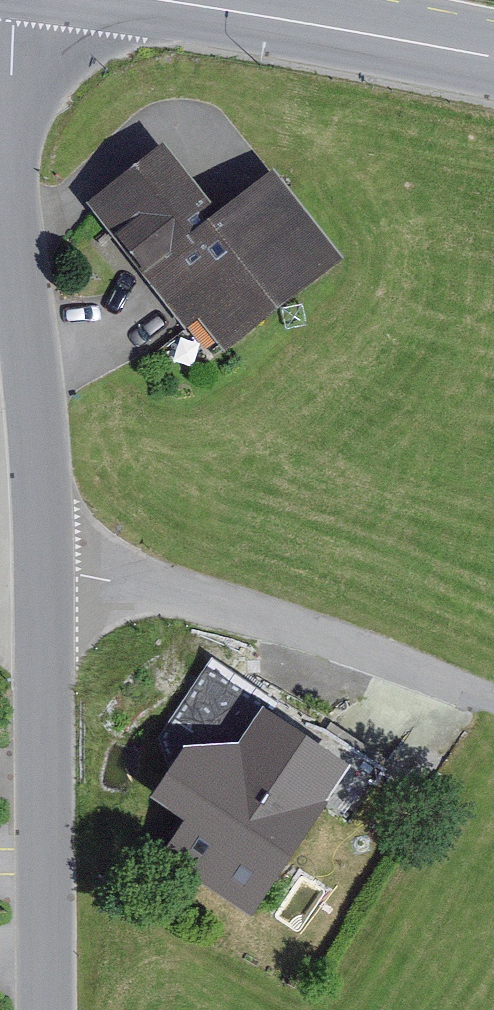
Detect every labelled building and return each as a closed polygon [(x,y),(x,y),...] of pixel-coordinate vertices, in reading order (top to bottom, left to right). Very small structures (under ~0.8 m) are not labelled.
[(165,136),(83,198),(162,300),(182,327),(200,313),(226,347),(348,253),(275,158),(216,203),(165,136)] [(218,765),(162,851),(254,911),(333,790),(281,756),(304,721),(209,659),(163,729),(218,765)]
